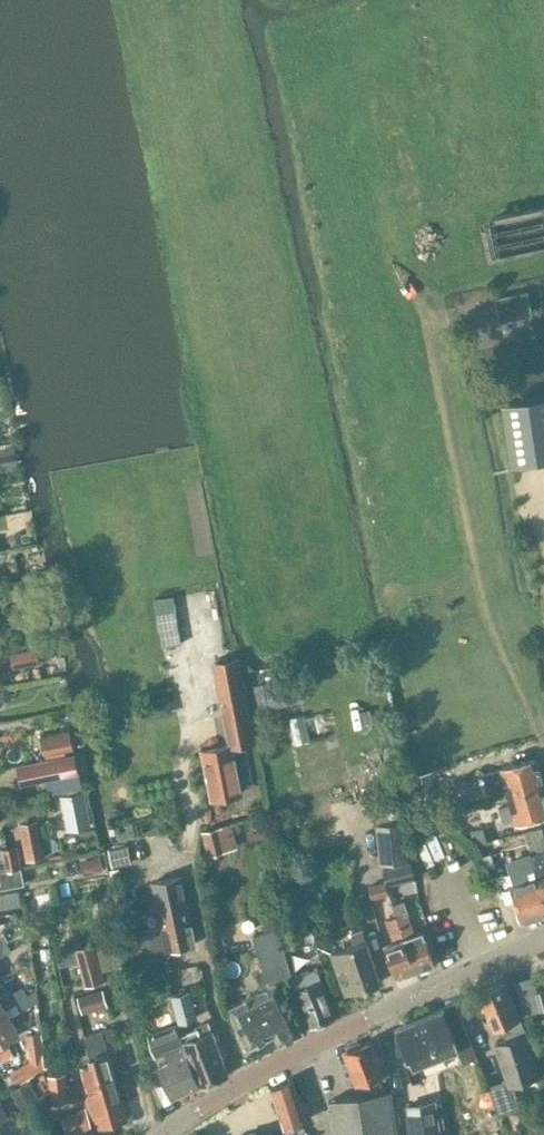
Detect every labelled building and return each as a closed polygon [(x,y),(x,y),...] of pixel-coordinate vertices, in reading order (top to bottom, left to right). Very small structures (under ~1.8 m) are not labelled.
[(480,217),(489,258),(543,247),(543,203),(480,217)] [(533,315),(528,290),(495,297),(500,322),(533,315)] [(501,399),(511,459),(543,454),(543,392),(501,399)] [(14,443),(6,445),(6,446),(0,447),(0,462),(8,461),(17,460),(14,443)] [(21,531),(10,534),(12,545),(23,542),(23,541),(31,540),(29,531),(21,533),(21,531)] [(39,664),(36,648),(10,653),(13,669),(39,664)] [(237,657),(214,661),(230,743),(243,741),(253,738),(237,657)] [(306,698),(301,674),(264,682),(269,705),(306,698)] [(9,688),(0,689),(0,700),(11,699),(9,688)] [(71,730),(41,737),(45,754),(75,748),(71,730)] [(252,780),(243,741),(230,743),(202,749),(212,796),(241,790),(239,782),(252,780)] [(75,754),(43,761),(46,778),(49,793),(83,786),(79,771),(78,771),(75,754)] [(543,784),(543,782),(537,757),(501,767),(501,768),(483,773),(488,791),(506,786),(508,793),(543,784)] [(427,770),(413,773),(417,795),(431,792),(427,770)] [(411,779),(395,782),(398,795),(413,792),(411,779)] [(508,793),(511,804),(500,807),(504,821),(515,818),(516,823),(543,815),(543,784),(508,793)] [(85,810),(76,793),(58,802),(66,819),(85,810)] [(407,858),(403,819),(377,821),(380,860),(407,858)] [(232,824),(204,832),(210,853),(237,846),(232,824)] [(294,825),(282,829),(287,846),(299,843),(294,825)] [(487,840),(484,826),(470,830),(473,843),(487,840)] [(524,831),(530,851),(531,854),(543,898),(543,830),(543,826),(524,831)] [(39,833),(22,836),(26,859),(44,855),(39,833)] [(0,838),(0,849),(1,848),(2,856),(5,869),(5,871),(14,869),(10,847),(11,846),(9,836),(0,838)] [(132,862),(128,843),(110,847),(114,866),(132,862)] [(104,870),(99,854),(80,860),(85,875),(104,870)] [(507,861),(513,883),(511,884),(521,919),(523,919),(530,917),(543,913),(543,898),(531,854),(507,861)] [(414,878),(410,862),(383,869),(387,885),(414,878)] [(3,887),(18,884),(15,868),(14,869),(5,871),(0,871),(0,888),(3,887)] [(123,880),(120,868),(110,870),(113,883),(123,880)] [(312,869),(297,871),(299,884),(313,882),(312,869)] [(197,941),(184,873),(153,880),(162,925),(148,927),(152,949),(166,946),(166,947),(197,941)] [(388,892),(385,882),(368,886),(371,896),(388,892)] [(0,893),(0,909),(21,905),(21,904),(18,890),(6,892),(0,893)] [(128,902),(126,890),(114,892),(116,904),(128,902)] [(394,903),(397,913),(417,971),(428,967),(427,964),(435,961),(423,928),(415,931),(404,899),(394,903)] [(313,904),(295,908),(300,931),(302,930),(314,927),(318,927),(313,904)] [(417,971),(397,913),(387,917),(395,939),(384,943),(395,975),(403,973),(404,976),(417,971)] [(291,974),(278,928),(253,935),(264,972),(257,975),(263,987),(229,1005),(250,1045),(253,1044),(257,1045),(265,1042),(266,1037),(275,1032),(280,1042),(302,1031),(277,981),(291,974)] [(381,980),(362,928),(352,931),(355,941),(330,950),(346,993),(381,980)] [(149,943),(146,929),(125,932),(127,947),(149,943)] [(301,932),(286,935),(288,947),(303,943),(301,932)] [(105,980),(95,944),(75,949),(84,985),(105,980)] [(153,959),(150,964),(151,969),(156,972),(161,971),(164,967),(163,961),(158,958),(153,959)] [(335,1018),(318,966),(292,975),(310,1026),(335,1018)] [(516,980),(525,1013),(543,1007),(543,988),(538,990),(533,975),(516,980)] [(519,1012),(505,980),(477,992),(492,1027),(500,1024),(506,1038),(494,1042),(506,1078),(488,1084),(498,1113),(499,1114),(521,1107),(514,1085),(540,1076),(525,1032),(526,1031),(525,1027),(520,1015),(519,1012)] [(28,994),(23,986),(12,992),(10,990),(0,995),(0,1010),(28,994)] [(107,1004),(102,988),(78,995),(82,1011),(107,1004)] [(199,1017),(192,989),(173,993),(180,1021),(199,1017)] [(28,994),(0,1010),(0,1043),(20,1032),(26,1028),(19,1016),(23,1013),(22,1011),(38,1002),(36,990),(28,994)] [(477,1057),(458,1002),(435,1010),(392,1028),(406,1064),(421,1058),(425,1068),(437,1063),(432,1053),(456,1044),(463,1062),(477,1057)] [(172,1096),(201,1084),(189,1053),(190,1053),(183,1033),(182,1033),(178,1021),(148,1032),(155,1053),(170,1049),(175,1058),(159,1065),(172,1096)] [(209,1024),(183,1033),(190,1053),(189,1053),(201,1084),(228,1073),(213,1029),(211,1030),(209,1024)] [(98,1079),(115,1074),(106,1040),(116,1037),(113,1026),(102,1029),(102,1028),(84,1034),(91,1059),(92,1058),(98,1079)] [(43,1052),(40,1031),(26,1033),(30,1059),(9,1072),(16,1085),(45,1067),(43,1052)] [(377,1053),(371,1039),(370,1039),(370,1040),(364,1043),(364,1042),(362,1042),(363,1043),(359,1044),(358,1041),(348,1046),(349,1048),(345,1050),(357,1081),(386,1070),(379,1052),(377,1053)] [(9,1046),(0,1050),(0,1060),(13,1054),(9,1046)] [(122,1098),(115,1074),(98,1079),(92,1058),(91,1059),(86,1060),(88,1064),(81,1066),(85,1081),(87,1080),(89,1087),(100,1084),(105,1102),(122,1098)] [(300,1101),(293,1078),(271,1087),(283,1121),(285,1125),(286,1131),(307,1121),(306,1116),(309,1113),(305,1102),(300,1101)] [(37,1096),(27,1079),(13,1088),(23,1105),(37,1096)] [(48,1089),(41,1079),(32,1084),(39,1095),(48,1089)] [(67,1102),(64,1080),(49,1082),(51,1104),(67,1102)] [(127,1118),(122,1098),(105,1102),(100,1084),(89,1087),(87,1080),(85,1081),(82,1082),(94,1127),(127,1118)] [(390,1090),(328,1100),(333,1134),(397,1134),(390,1090)] [(407,1104),(411,1134),(439,1134),(434,1101),(407,1104)] [(85,1107),(62,1117),(64,1122),(65,1122),(69,1134),(67,1134),(97,1134),(93,1127),(88,1117),(87,1113),(85,1107)]
